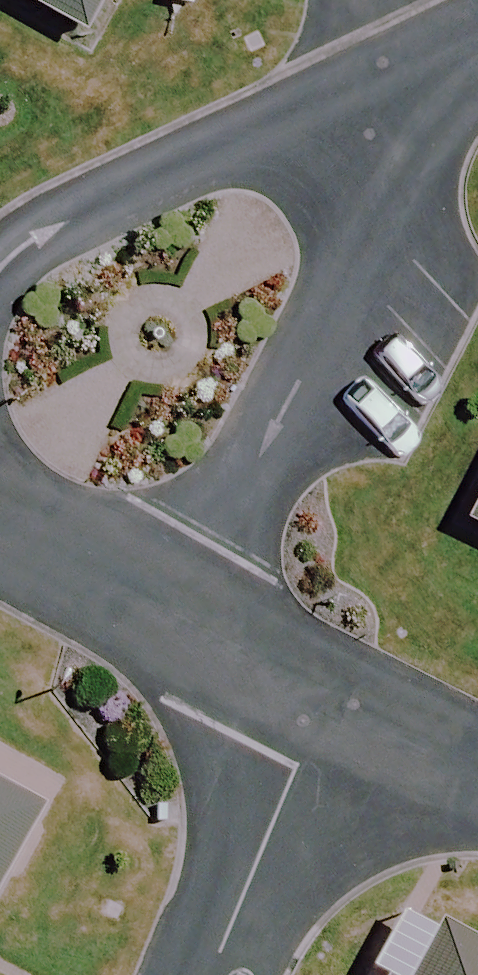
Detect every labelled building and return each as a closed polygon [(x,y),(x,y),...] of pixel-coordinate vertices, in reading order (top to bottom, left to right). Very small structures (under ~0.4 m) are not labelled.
[(55,27),(69,0),(5,0),(55,27)] [(463,519),(477,527),(477,489),(463,519)] [(34,817),(0,799),(0,880),(34,817)] [(432,918),(402,974),(477,974),(477,942),(432,918)]
